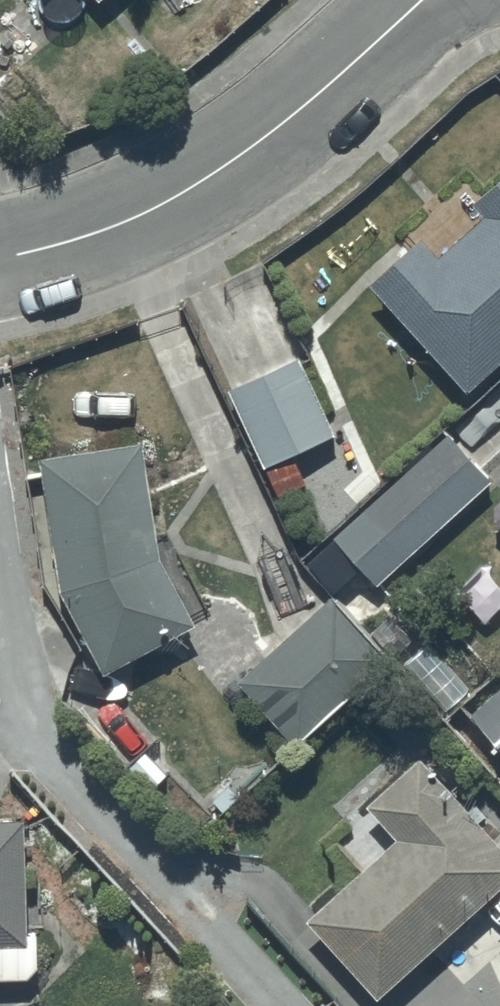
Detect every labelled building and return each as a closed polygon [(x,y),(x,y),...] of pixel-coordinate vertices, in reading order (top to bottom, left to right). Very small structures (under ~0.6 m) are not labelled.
[(99,10),(111,0),(91,0),(99,10)] [(373,294),(468,400),(499,371),(499,191),(474,215),(485,227),(444,264),(427,245),(373,294)] [(228,388),(263,468),(257,471),(267,493),(334,463),(327,445),(335,441),(301,364),(265,381),(261,373),(228,388)] [(303,568),(322,589),(351,564),(375,592),(494,490),(451,440),(303,568)] [(145,453),(43,467),(61,599),(65,599),(106,683),(199,635),(159,556),(145,453)] [(331,599),(236,688),(297,753),(392,664),(331,599)] [(307,928),(376,1005),(485,1005),(438,954),(499,899),(499,848),(424,763),(366,815),(396,848),(307,928)] [(43,987),(42,880),(28,880),(27,825),(0,826),(0,987),(43,987)]
